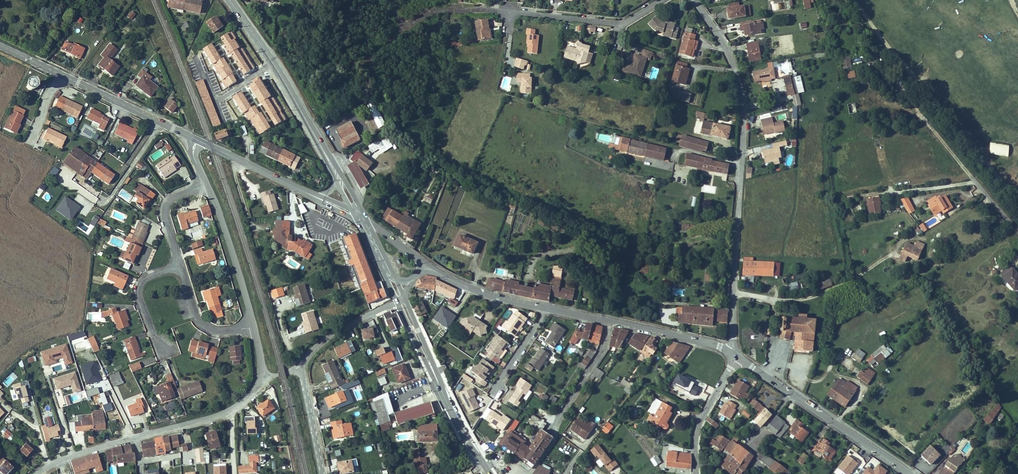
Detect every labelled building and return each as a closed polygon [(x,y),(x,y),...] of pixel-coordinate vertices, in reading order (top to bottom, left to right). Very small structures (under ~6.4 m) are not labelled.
[(168,8),(200,13),(202,0),(170,0),(168,8)] [(730,18),(734,18),(735,20),(747,18),(745,8),(729,10),(730,18)] [(664,31),(668,33),(670,25),(665,24),(665,25),(662,25),(662,22),(656,15),(649,22),(655,29),(664,31)] [(492,25),(491,16),(478,19),(482,38),(492,36),(489,26),(492,25)] [(208,23),(214,34),(224,28),(218,17),(208,23)] [(186,21),(181,23),(184,30),(189,27),(186,21)] [(675,28),(675,26),(670,25),(668,33),(668,36),(677,38),(679,29),(675,28)] [(693,26),(688,25),(679,51),(688,53),(690,46),(693,46),(694,46),(695,39),(693,38),(695,32),(692,31),(693,26)] [(761,25),(743,29),(743,33),(744,38),(760,35),(759,31),(762,30),(761,25)] [(538,30),(529,29),(528,35),(530,36),(529,45),(532,45),(531,54),(539,55),(541,37),(537,36),(538,30)] [(591,47),(584,45),(578,39),(574,43),(575,46),(574,50),(578,51),(575,62),(577,66),(587,62),(591,47)] [(216,50),(221,58),(235,84),(252,74),(232,40),(216,50)] [(77,58),(82,48),(75,45),(75,46),(65,41),(61,50),(77,58)] [(747,47),(750,63),(761,61),(757,45),(747,47)] [(565,48),(562,59),(575,62),(578,51),(574,50),(565,48)] [(625,71),(636,75),(638,70),(642,71),(647,57),(648,58),(651,51),(643,48),(641,55),(634,53),(631,61),(625,59),(623,65),(626,66),(625,71)] [(111,76),(118,67),(110,60),(114,55),(108,50),(103,55),(105,57),(98,65),(111,76)] [(842,55),(845,68),(852,66),(850,54),(842,55)] [(235,84),(221,58),(216,61),(227,79),(228,78),(236,91),(245,106),(250,114),(257,115),(271,105),(252,74),(235,84)] [(526,65),(529,66),(530,62),(520,59),(517,66),(525,69),(526,65)] [(686,63),(677,61),(672,79),(681,81),(683,74),(686,75),(688,67),(685,66),(686,63)] [(149,98),(156,89),(148,83),(151,79),(140,71),(135,78),(139,81),(134,87),(149,98)] [(847,72),(848,79),(855,77),(854,71),(847,72)] [(531,75),(517,73),(516,79),(520,80),(523,81),(522,92),(530,93),(533,79),(531,79),(531,75)] [(753,77),(755,87),(776,83),(774,73),(753,77)] [(267,83),(274,94),(278,91),(272,80),(267,83)] [(26,87),(27,89),(28,90),(29,90),(31,91),(32,90),(34,90),(35,88),(35,87),(36,85),(35,84),(35,82),(33,81),(32,81),(30,81),(29,81),(27,82),(26,83),(26,84),(26,86),(26,87)] [(233,95),(232,93),(231,92),(230,90),(228,89),(226,89),(224,89),(222,89),(220,90),(219,91),(217,93),(217,95),(217,97),(217,99),(218,100),(219,101),(220,103),(222,104),(224,104),(226,104),(228,104),(230,103),(231,101),(232,99),(233,97),(233,95)] [(673,93),(667,91),(665,97),(689,103),(691,95),(674,90),(673,93)] [(239,107),(240,108),(245,106),(236,91),(232,93),(233,95),(238,105),(239,107)] [(796,95),(793,95),(795,108),(802,107),(800,94),(796,95)] [(64,109),(76,115),(81,104),(63,96),(59,104),(65,106),(64,109)] [(163,109),(168,113),(171,106),(172,104),(169,101),(163,109)] [(848,105),(849,113),(856,112),(855,103),(848,105)] [(241,112),(241,110),(240,108),(239,107),(238,105),(236,104),(234,104),(232,104),(230,104),(228,105),(227,107),(226,108),(225,110),(225,112),(225,114),(226,116),(228,117),(229,118),(231,119),(233,120),(235,119),(237,119),(239,117),(240,116),(241,114),(241,112)] [(86,116),(99,123),(103,114),(97,111),(97,109),(91,106),(86,116)] [(22,115),(11,110),(3,126),(12,131),(16,123),(17,124),(22,115)] [(773,124),(771,118),(760,120),(761,124),(763,124),(765,132),(775,131),(775,133),(785,131),(782,122),(773,124)] [(340,140),(342,145),(360,137),(351,119),(336,127),(342,139),(340,140)] [(730,126),(701,120),(699,132),(727,138),(730,126)] [(121,121),(115,131),(128,138),(129,136),(134,138),(140,127),(135,125),(133,128),(121,121)] [(65,136),(47,127),(42,138),(45,139),(46,138),(61,145),(65,136)] [(238,129),(242,137),(246,136),(243,128),(238,129)] [(214,133),(216,140),(233,136),(232,132),(228,133),(227,130),(214,133)] [(617,147),(608,145),(607,148),(621,151),(624,138),(611,135),(610,137),(619,139),(617,147)] [(367,146),(373,156),(392,146),(386,136),(367,146)] [(678,145),(696,150),(698,140),(680,136),(678,145)] [(621,151),(644,156),(647,143),(624,138),(621,151)] [(707,142),(698,140),(696,150),(700,151),(701,146),(706,147),(707,142)] [(161,142),(154,147),(156,150),(162,146),(161,145),(162,144),(161,142)] [(780,149),(785,147),(784,142),(773,144),(774,150),(769,151),(769,152),(762,154),(765,164),(774,162),(774,160),(782,159),(780,149)] [(665,148),(647,143),(644,156),(662,161),(665,148)] [(283,152),(266,144),(260,155),(278,164),(283,152)] [(989,155),(1008,156),(1009,145),(990,144),(989,155)] [(74,164),(76,160),(78,161),(84,153),(72,145),(64,157),(74,164)] [(355,160),(355,159),(367,168),(373,161),(358,151),(355,155),(353,153),(350,158),(351,159),(354,161),(355,160)] [(278,164),(295,172),(297,165),(292,163),(294,158),(283,152),(278,164)] [(84,153),(78,161),(80,163),(78,165),(80,166),(79,168),(86,171),(87,170),(94,160),(84,153)] [(685,154),(683,165),(689,166),(691,155),(685,154)] [(704,170),(704,172),(716,173),(728,175),(728,164),(708,160),(708,159),(691,155),(689,166),(704,170)] [(153,167),(162,179),(173,170),(172,169),(178,165),(171,156),(166,159),(164,158),(153,167)] [(62,160),(72,168),(78,161),(76,160),(74,164),(64,157),(62,160)] [(359,187),(367,182),(355,160),(354,161),(351,159),(345,163),(359,187)] [(107,182),(113,174),(94,160),(87,170),(107,182)] [(78,165),(80,163),(78,161),(72,168),(83,175),(86,171),(79,168),(80,166),(78,165)] [(129,188),(137,192),(143,185),(134,181),(129,188)] [(137,192),(140,195),(134,202),(143,209),(155,194),(143,185),(137,192)] [(263,199),(269,214),(279,210),(273,195),(269,196),(268,191),(259,194),(261,199),(263,199)] [(932,205),(934,208),(931,209),(935,215),(942,211),(945,209),(946,212),(952,208),(945,196),(941,199),(938,201),(936,199),(936,198),(928,202),(930,206),(932,205)] [(80,208),(65,197),(56,210),(71,221),(80,208)] [(878,204),(877,198),(865,200),(866,206),(878,204)] [(906,198),(899,199),(904,209),(910,206),(906,198)] [(866,206),(868,216),(880,213),(878,204),(866,206)] [(386,220),(398,226),(404,215),(408,207),(404,205),(400,213),(392,209),(386,220)] [(205,206),(196,209),(199,218),(208,216),(205,206)] [(408,217),(409,215),(412,210),(408,207),(404,215),(398,226),(409,232),(408,235),(412,237),(420,223),(408,217)] [(181,216),(181,214),(174,216),(179,231),(186,229),(184,225),(195,222),(192,213),(181,216)] [(98,224),(101,218),(94,215),(92,221),(98,224)] [(289,250),(294,250),(305,258),(309,253),(306,250),(311,245),(305,241),(304,242),(296,239),(296,237),(291,236),(293,222),(280,221),(279,230),(277,229),(276,235),(279,236),(278,239),(281,239),(281,242),(285,243),(285,244),(289,247),(289,250)] [(124,237),(140,244),(142,238),(140,237),(144,228),(134,223),(132,228),(129,227),(124,237)] [(927,230),(923,224),(919,226),(924,232),(927,230)] [(472,253),(476,242),(457,234),(454,244),(453,243),(452,247),(462,251),(462,249),(472,253)] [(374,287),(378,285),(357,235),(353,237),(358,249),(374,287)] [(127,243),(123,252),(119,260),(127,264),(130,255),(134,257),(140,244),(124,237),(123,236),(121,240),(127,243)] [(945,245),(951,242),(947,236),(942,239),(945,245)] [(388,297),(383,283),(378,285),(374,287),(358,249),(353,237),(341,241),(350,264),(352,269),(359,287),(362,286),(364,290),(369,304),(388,297)] [(188,250),(198,246),(197,241),(186,244),(188,250)] [(922,249),(907,242),(902,253),(917,260),(922,249)] [(190,256),(193,255),(196,265),(212,260),(209,250),(199,253),(198,248),(189,251),(190,256)] [(750,259),(742,258),(742,275),(773,278),(774,264),(750,263),(750,259)] [(294,269),(297,264),(290,259),(286,264),(291,266),(294,269)] [(552,273),(562,275),(564,267),(565,267),(566,264),(553,264),(552,273)] [(1002,274),(1004,277),(1014,269),(1011,266),(1002,274)] [(125,277),(107,269),(103,278),(110,281),(115,283),(114,285),(120,288),(125,277)] [(1014,269),(1004,277),(1015,290),(1017,288),(1017,274),(1014,269)] [(560,286),(562,275),(552,273),(551,279),(549,295),(574,299),(576,285),(566,283),(565,287),(560,286)] [(488,286),(517,293),(519,281),(511,279),(512,276),(506,275),(505,278),(490,275),(488,286)] [(433,290),(454,299),(457,291),(434,281),(424,279),(421,280),(416,286),(433,290)] [(524,279),(524,282),(519,281),(517,293),(548,301),(549,295),(551,279),(548,279),(548,281),(536,279),(535,284),(527,282),(528,280),(524,279)] [(813,290),(830,286),(828,279),(812,285),(813,290)] [(114,285),(115,283),(110,281),(108,287),(118,291),(120,288),(114,285)] [(787,285),(788,291),(798,289),(797,283),(787,285)] [(292,296),(295,308),(309,304),(304,285),(294,287),(296,295),(292,296)] [(759,293),(769,296),(770,293),(766,292),(767,288),(761,286),(759,293)] [(199,297),(202,297),(209,318),(219,316),(213,297),(210,289),(198,292),(199,297)] [(425,310),(420,301),(413,304),(418,314),(425,310)] [(675,307),(675,322),(699,325),(702,310),(675,307)] [(455,317),(441,308),(434,319),(447,328),(455,317)] [(113,310),(104,314),(106,317),(108,316),(109,318),(110,318),(116,330),(126,326),(123,320),(121,314),(123,313),(122,310),(114,313),(113,310)] [(512,312),(502,327),(514,335),(527,317),(518,310),(515,314),(512,312)] [(710,326),(711,321),(725,323),(725,313),(702,310),(699,325),(710,326)] [(308,312),(314,332),(317,331),(311,311),(308,312)] [(300,315),(306,330),(303,331),(304,335),(314,332),(308,312),(300,315)] [(380,317),(388,335),(405,328),(398,313),(390,316),(389,314),(380,317)] [(468,329),(472,329),(481,336),(487,333),(487,324),(480,320),(477,320),(473,316),(464,318),(466,328),(468,329)] [(805,320),(805,317),(796,317),(795,321),(777,320),(776,327),(777,328),(776,335),(777,335),(777,341),(786,341),(787,337),(793,337),(813,337),(814,321),(805,320)] [(546,342),(554,348),(566,330),(556,323),(551,330),(555,333),(550,339),(549,338),(546,342)] [(581,339),(588,341),(593,327),(586,326),(581,339)] [(588,341),(599,344),(603,329),(593,327),(588,341)] [(434,334),(440,338),(444,332),(438,328),(434,334)] [(580,332),(579,329),(578,328),(572,337),(578,340),(579,341),(582,339),(580,338),(581,333),(580,332)] [(363,341),(374,339),(373,329),(361,330),(363,341)] [(613,348),(616,349),(621,331),(614,330),(614,331),(609,347),(613,348)] [(625,341),(628,333),(621,331),(616,349),(618,350),(625,341)] [(496,339),(487,354),(493,358),(497,353),(505,356),(509,350),(506,348),(510,342),(498,334),(495,339),(496,339)] [(649,338),(634,334),(628,343),(640,351),(649,338)] [(85,340),(88,346),(94,343),(92,337),(85,340)] [(119,341),(127,361),(137,358),(130,342),(132,341),(131,337),(119,341)] [(572,337),(568,343),(574,346),(578,340),(572,337)] [(791,351),(812,352),(813,337),(793,337),(791,351)] [(647,352),(651,345),(656,339),(653,338),(644,350),(647,352)] [(191,353),(195,342),(188,340),(184,351),(191,353)] [(209,363),(213,349),(204,346),(204,345),(195,342),(191,353),(201,357),(201,355),(205,356),(204,358),(207,359),(206,362),(209,363)] [(333,349),(337,359),(355,352),(351,342),(333,349)] [(49,361),(48,359),(61,355),(64,363),(70,361),(65,343),(40,350),(43,362),(49,361)] [(92,353),(97,350),(94,343),(88,346),(92,353)] [(684,347),(671,343),(664,353),(679,364),(685,354),(681,351),(684,347)] [(653,356),(657,349),(651,345),(647,352),(653,356)] [(386,346),(377,349),(379,356),(389,353),(386,346)] [(225,348),(226,362),(228,362),(235,361),(236,361),(235,347),(225,348)] [(397,363),(402,360),(397,348),(392,350),(397,363)] [(532,356),(524,368),(530,372),(532,369),(537,372),(550,354),(542,348),(539,352),(540,352),(536,359),(532,356)] [(858,363),(864,353),(857,348),(853,353),(852,353),(849,357),(858,363)] [(867,361),(871,366),(876,362),(878,364),(889,355),(885,350),(874,359),(872,357),(867,361)] [(377,357),(379,365),(392,362),(389,353),(377,357)] [(496,365),(485,357),(480,365),(478,364),(475,370),(480,374),(477,378),(487,384),(489,380),(487,379),(489,375),(484,372),(487,369),(489,370),(493,369),(496,365)] [(590,361),(590,360),(585,357),(581,363),(586,366),(590,361)] [(93,371),(96,371),(94,361),(80,365),(85,384),(96,380),(93,371)] [(330,383),(329,383),(331,388),(343,383),(334,362),(323,367),(327,375),(330,383)] [(127,367),(130,373),(140,369),(137,363),(127,367)] [(408,364),(395,368),(400,382),(413,378),(408,364)] [(600,370),(597,366),(587,380),(590,381),(593,376),(595,377),(600,370)] [(53,378),(56,390),(70,385),(73,394),(81,391),(74,372),(53,378)] [(113,372),(104,375),(109,386),(118,382),(113,372)] [(688,392),(694,395),(698,386),(693,383),(694,382),(688,379),(688,378),(678,373),(673,382),(684,387),(683,388),(689,391),(688,392)] [(859,379),(867,384),(870,379),(862,374),(859,379)] [(151,377),(147,379),(146,375),(140,377),(144,387),(149,385),(148,381),(152,380),(151,377)] [(172,388),(167,375),(162,377),(164,384),(149,390),(151,396),(154,395),(157,403),(171,398),(168,389),(172,388)] [(382,384),(389,382),(387,375),(380,378),(382,384)] [(509,399),(516,404),(531,382),(521,375),(515,383),(520,386),(516,392),(514,391),(509,399)] [(750,384),(740,377),(731,391),(742,397),(750,384)] [(834,392),(842,382),(836,378),(829,388),(834,392)] [(14,392),(15,398),(18,397),(19,402),(26,400),(23,387),(28,386),(26,379),(18,381),(17,381),(10,383),(13,393),(14,392)] [(856,388),(846,381),(844,383),(842,382),(834,392),(830,398),(844,407),(856,388)] [(458,383),(454,389),(459,392),(463,386),(458,383)] [(83,390),(85,397),(97,392),(94,385),(83,390)] [(177,401),(199,393),(196,385),(188,388),(187,386),(173,391),(177,401)] [(346,398),(343,389),(325,394),(328,403),(346,398)] [(475,396),(472,389),(460,394),(470,414),(479,409),(477,404),(475,405),(472,397),(475,396)] [(758,407),(762,402),(755,395),(751,401),(758,407)] [(132,401),(122,405),(127,416),(140,410),(137,404),(140,403),(137,396),(131,398),(132,401)] [(383,397),(374,400),(377,411),(376,411),(379,420),(389,417),(383,397)] [(98,400),(102,408),(110,404),(107,398),(101,400),(100,399),(98,400)] [(736,403),(729,398),(726,402),(725,401),(718,410),(725,416),(732,406),(734,407),(736,403)] [(666,422),(663,420),(670,410),(672,407),(663,401),(651,421),(660,427),(661,425),(665,427),(666,427),(667,427),(668,426),(668,425),(668,424),(667,423),(667,422),(666,422)] [(262,418),(272,411),(267,402),(256,409),(262,418)] [(395,412),(398,424),(434,414),(431,402),(395,412)] [(751,413),(745,407),(741,411),(747,417),(751,413)] [(762,411),(761,412),(768,417),(772,412),(766,407),(762,411)] [(492,408),(486,415),(503,427),(511,417),(503,412),(501,416),(494,411),(495,410),(492,408)] [(89,411),(90,428),(102,426),(101,409),(90,409),(90,411),(89,411)] [(536,409),(534,412),(545,418),(547,415),(536,409)] [(983,418),(989,424),(996,413),(992,409),(983,418)] [(666,422),(672,411),(670,410),(663,420),(666,422)] [(67,420),(68,429),(90,428),(89,411),(79,412),(79,416),(76,417),(76,420),(67,420)] [(755,419),(753,420),(755,422),(760,426),(768,417),(761,412),(758,416),(755,419)] [(43,421),(43,425),(49,423),(46,413),(40,415),(43,421)] [(530,416),(530,419),(533,418),(534,425),(536,425),(536,427),(544,426),(543,419),(537,420),(537,415),(530,416)] [(766,426),(779,436),(784,430),(780,427),(784,421),(778,417),(775,415),(766,426)] [(341,416),(329,418),(330,425),(331,434),(351,432),(350,420),(342,421),(341,416)] [(713,425),(715,428),(719,424),(709,416),(706,420),(713,426),(713,425)] [(253,418),(242,418),(242,423),(245,423),(245,435),(253,435),(253,418)] [(577,418),(570,429),(585,440),(593,429),(577,418)] [(391,423),(390,419),(379,422),(381,429),(388,426),(388,424),(391,423)] [(797,419),(794,423),(797,425),(791,432),(802,440),(808,432),(801,427),(803,423),(797,419)] [(57,431),(55,421),(49,423),(43,425),(43,421),(39,422),(43,438),(47,437),(46,434),(57,431)] [(784,421),(780,427),(784,430),(788,424),(784,421)] [(608,422),(602,429),(608,434),(614,426),(608,422)] [(810,428),(803,423),(801,427),(808,432),(810,428)] [(431,426),(415,426),(416,443),(432,442),(431,426)] [(532,464),(552,436),(541,428),(531,442),(539,447),(529,463),(532,464)] [(10,434),(6,429),(1,433),(7,438),(10,434)] [(530,445),(510,432),(506,429),(497,442),(524,460),(522,462),(530,467),(532,464),(529,463),(539,447),(531,442),(530,445)] [(218,445),(214,431),(204,433),(208,447),(218,445)] [(721,434),(717,440),(714,445),(719,448),(722,443),(724,445),(729,440),(721,434)] [(171,446),(179,445),(177,435),(169,437),(171,446)] [(749,453),(737,442),(740,438),(736,435),(734,437),(725,449),(731,454),(736,459),(741,463),(749,453)] [(62,436),(59,437),(61,446),(69,444),(68,440),(64,441),(62,436)] [(166,453),(164,438),(164,436),(155,438),(155,441),(158,456),(163,455),(163,457),(167,457),(166,453)] [(164,438),(166,453),(172,452),(171,450),(171,446),(169,437),(164,438)] [(824,441),(821,445),(823,447),(820,451),(831,458),(837,450),(829,444),(831,441),(825,437),(822,440),(824,441)] [(956,440),(949,446),(951,449),(958,442),(956,440)] [(158,456),(155,441),(141,443),(142,457),(158,456)] [(488,442),(485,446),(494,451),(496,446),(488,442)] [(948,455),(960,443),(958,442),(951,449),(946,453),(948,455)] [(30,449),(23,443),(17,449),(24,455),(30,449)] [(485,443),(480,446),(483,452),(488,449),(485,443)] [(946,453),(951,449),(949,446),(945,443),(940,448),(946,454),(946,453)] [(133,444),(104,450),(105,460),(117,459),(117,464),(135,462),(133,444)] [(614,459),(611,462),(597,445),(591,450),(608,472),(618,465),(614,459)] [(919,455),(929,464),(939,454),(930,445),(919,455)] [(417,465),(417,467),(424,467),(428,466),(428,450),(416,450),(416,459),(417,465)] [(675,451),(667,450),(666,465),(687,468),(689,468),(689,452),(688,452),(675,451)] [(736,459),(733,463),(742,471),(754,453),(752,450),(749,453),(741,463),(736,459)] [(759,456),(757,458),(765,464),(769,458),(759,451),(757,454),(759,456)] [(800,460),(805,463),(811,454),(806,451),(800,460)] [(71,461),(74,473),(87,473),(102,471),(99,453),(75,458),(71,461)] [(727,470),(732,473),(740,473),(742,471),(733,463),(736,459),(731,454),(722,466),(727,470)] [(1,473),(4,473),(11,467),(0,456),(0,473),(1,473)] [(352,468),(350,456),(336,458),(338,470),(352,468)] [(844,473),(852,473),(861,463),(857,460),(855,462),(849,456),(838,469),(844,473)] [(769,458),(765,464),(778,473),(780,473),(784,469),(769,458)] [(959,467),(960,468),(963,464),(956,459),(948,460),(946,464),(946,468),(942,473),(954,473),(959,467)] [(887,471),(877,465),(873,470),(866,465),(860,473),(861,473),(885,473),(887,471)] [(531,473),(550,473),(537,466),(536,467),(531,473)]
